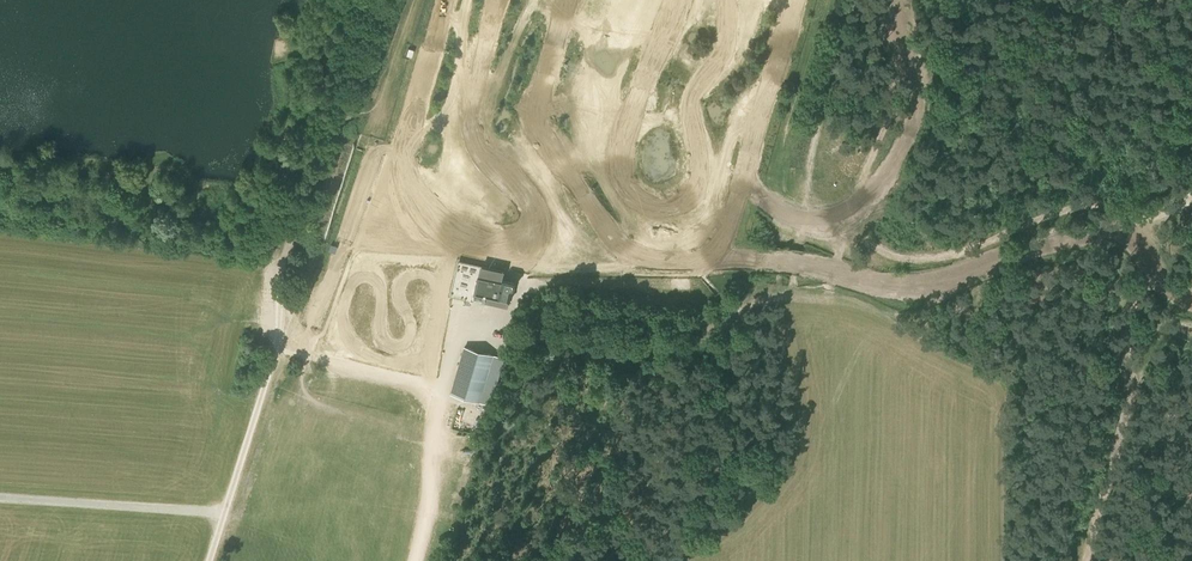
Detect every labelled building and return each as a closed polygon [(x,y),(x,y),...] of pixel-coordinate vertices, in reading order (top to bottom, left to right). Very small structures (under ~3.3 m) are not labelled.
[(509,301),(512,289),(515,287),(516,283),(514,280),(504,277),(502,280),(472,273),(466,298),(474,300),(476,293),(509,301)] [(494,354),(464,345),(450,392),(480,401),(494,354)]
